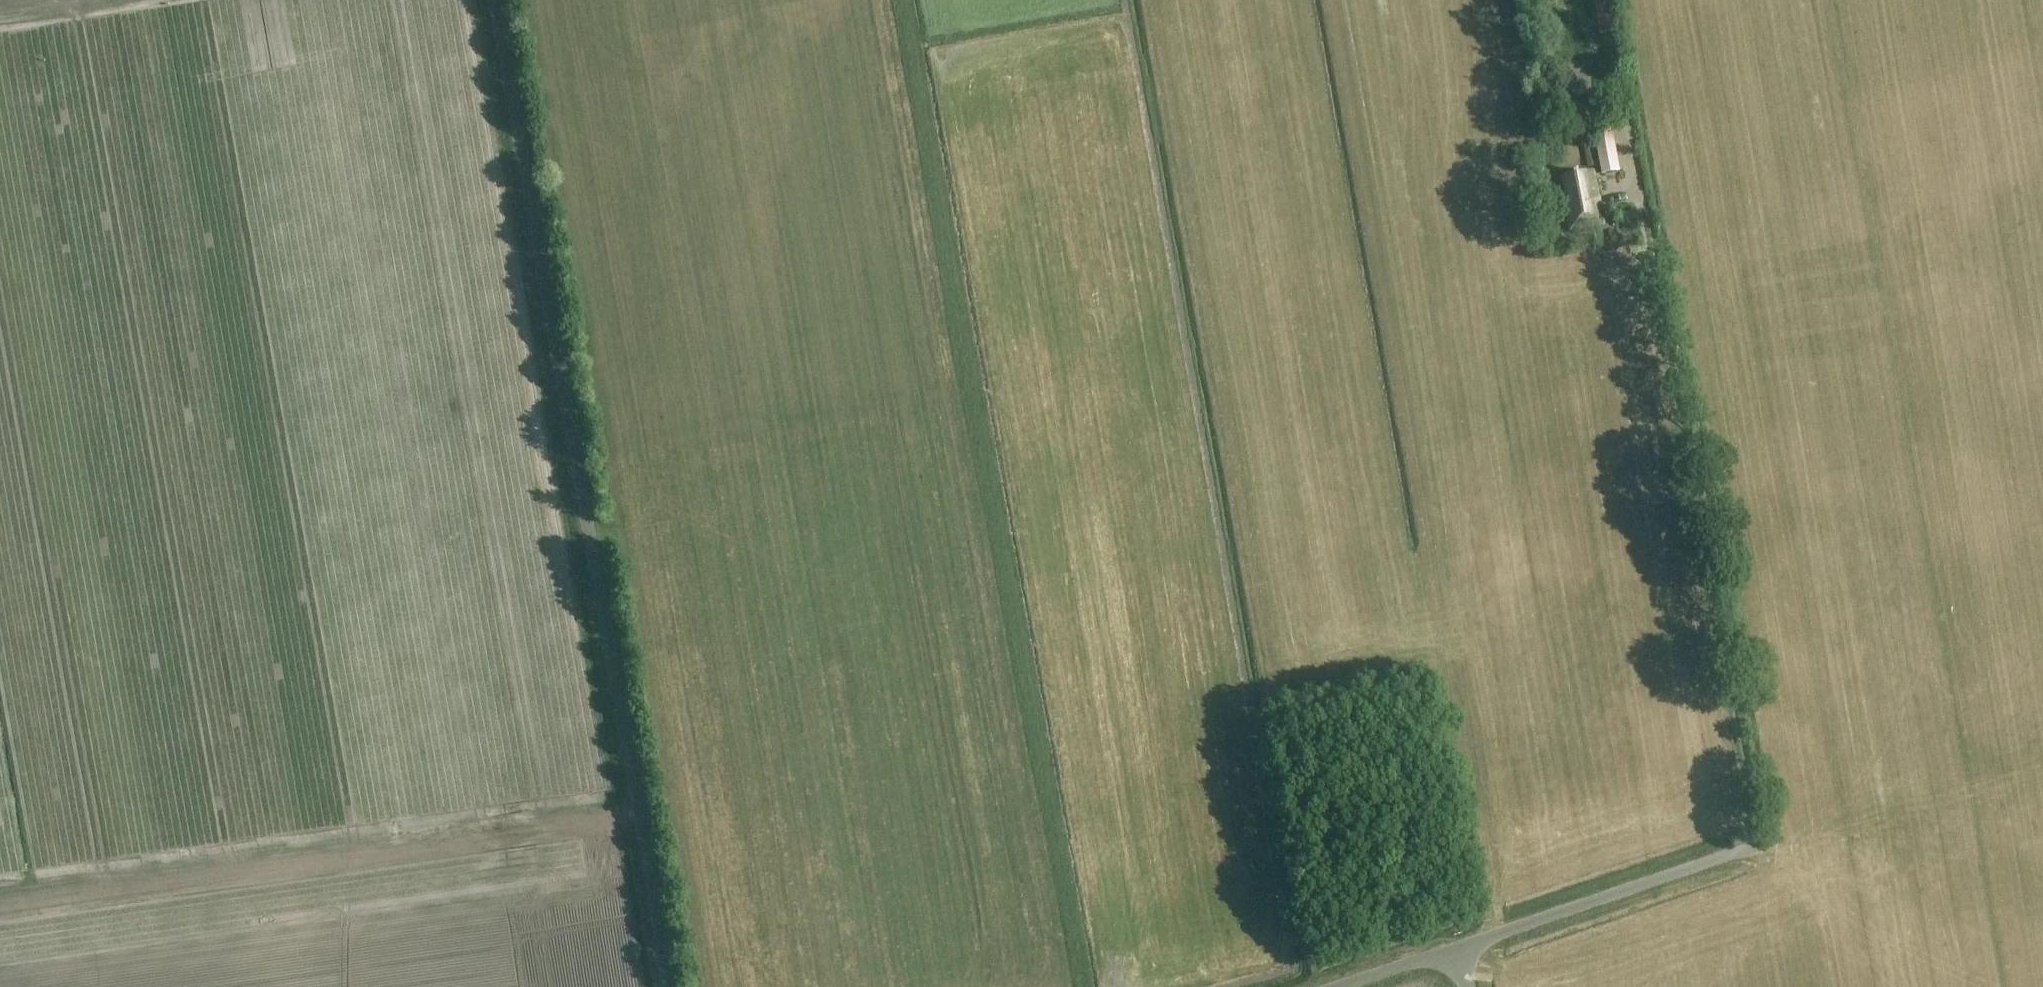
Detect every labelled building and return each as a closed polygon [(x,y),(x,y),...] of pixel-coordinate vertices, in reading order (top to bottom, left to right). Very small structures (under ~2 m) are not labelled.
[(1614,140),(1596,143),(1602,175),(1620,172),(1614,140)] [(1567,208),(1572,232),(1604,226),(1595,176),(1566,180),(1571,208),(1567,208)]
